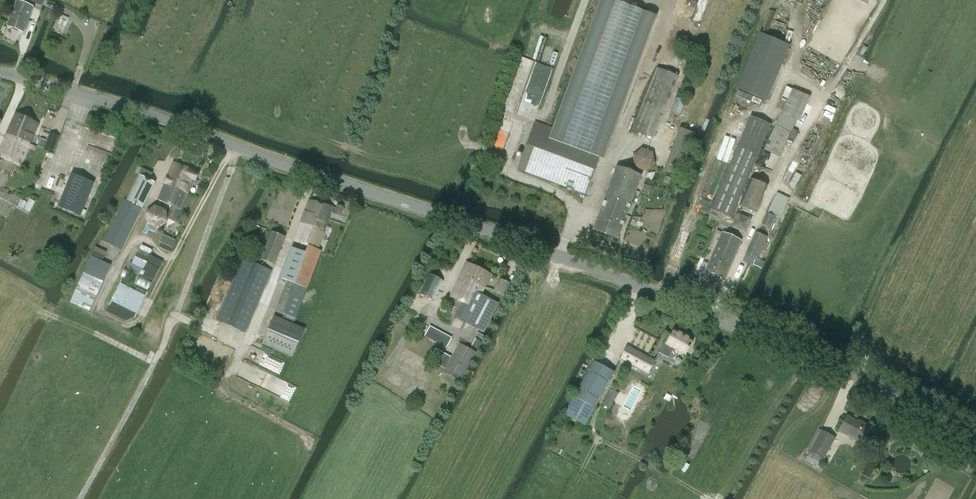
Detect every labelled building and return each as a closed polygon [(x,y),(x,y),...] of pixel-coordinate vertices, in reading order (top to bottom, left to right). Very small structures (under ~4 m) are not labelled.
[(29,19),(34,7),(26,4),(28,0),(23,0),(22,2),(17,0),(12,13),(29,19)] [(651,15),(612,0),(600,0),(553,128),(535,122),(518,169),(585,194),(651,15)] [(764,28),(768,30),(775,13),(771,11),(764,28)] [(24,32),(29,19),(12,13),(7,26),(24,32)] [(64,27),(68,19),(63,16),(59,25),(64,27)] [(738,89),(736,95),(750,101),(752,95),(766,101),(789,46),(760,34),(737,89),(738,89)] [(529,107),(536,109),(549,68),(522,59),(515,80),(506,108),(516,111),(518,104),(528,108),(529,107)] [(653,138),(679,76),(658,68),(633,129),(653,138)] [(834,88),(832,94),(842,97),(844,92),(834,88)] [(793,89),(764,150),(779,157),(808,96),(793,89)] [(681,115),(686,102),(677,98),(672,112),(681,115)] [(39,123),(16,113),(0,150),(0,157),(20,166),(39,123)] [(731,218),(770,127),(749,118),(711,209),(731,218)] [(667,155),(682,160),(681,162),(691,165),(701,136),(677,127),(667,155)] [(49,133),(44,148),(53,151),(59,136),(49,133)] [(87,157),(108,163),(113,144),(92,138),(87,157)] [(719,143),(713,159),(724,163),(730,146),(719,143)] [(646,172),(655,164),(653,152),(641,148),(632,156),(634,168),(646,172)] [(165,183),(188,193),(193,180),(196,181),(200,173),(173,162),(165,183)] [(629,207),(641,176),(616,167),(605,198),(629,207)] [(139,174),(149,180),(152,173),(142,168),(139,174)] [(648,173),(646,179),(650,180),(652,181),(655,172),(648,173)] [(71,173),(58,207),(80,216),(94,182),(71,173)] [(126,200),(142,208),(155,183),(149,180),(139,174),(126,200)] [(800,176),(795,174),(788,187),(793,189),(800,176)] [(756,212),(767,187),(751,179),(739,205),(756,212)] [(176,222),(188,193),(165,183),(158,199),(159,201),(172,206),(168,216),(168,219),(176,222)] [(648,195),(651,187),(643,184),(640,192),(648,195)] [(775,192),(766,212),(779,218),(788,197),(775,192)] [(617,239),(629,207),(605,198),(593,230),(617,239)] [(142,208),(126,200),(124,199),(104,241),(122,250),(142,208)] [(318,249),(331,212),(340,216),(343,207),(337,205),(335,209),(309,199),(294,241),(308,246),(308,245),(318,249)] [(168,222),(167,210),(155,205),(146,213),(147,224),(157,229),(158,230),(168,222)] [(770,228),(775,217),(766,213),(762,224),(770,228)] [(745,232),(750,220),(738,215),(733,227),(745,232)] [(157,229),(147,224),(146,224),(145,228),(156,233),(157,229)] [(258,244),(253,259),(260,262),(261,260),(274,265),(285,237),(272,231),(266,247),(258,244)] [(724,279),(733,258),(741,241),(721,232),(719,234),(721,235),(709,263),(703,261),(700,267),(706,270),(705,270),(724,279)] [(756,232),(746,255),(755,259),(753,265),(761,268),(764,261),(758,258),(767,237),(756,232)] [(173,248),(176,241),(163,235),(160,242),(161,243),(172,248),(173,248)] [(161,243),(159,247),(170,252),(172,248),(161,243)] [(141,245),(139,249),(150,254),(152,250),(141,245)] [(308,245),(308,246),(306,253),(292,248),(281,278),(287,280),(276,310),(296,318),(303,298),(306,293),(321,250),(318,249),(308,245)] [(95,247),(91,256),(102,261),(106,252),(95,247)] [(130,263),(127,268),(153,281),(155,277),(160,269),(159,269),(163,262),(139,249),(132,263),(130,263)] [(91,256),(70,302),(90,311),(111,265),(102,261),(91,256)] [(246,332),(271,271),(243,259),(217,320),(246,332)] [(481,284),(485,286),(491,274),(466,262),(460,276),(481,286),(481,284)] [(125,268),(120,277),(147,291),(152,281),(127,269),(125,268)] [(425,272),(415,292),(433,301),(443,281),(425,272)] [(481,284),(481,286),(460,276),(451,297),(463,303),(456,317),(484,332),(498,303),(481,294),(485,286),(481,284)] [(505,297),(511,284),(500,279),(494,291),(505,297)] [(120,284),(106,311),(126,321),(135,318),(146,296),(120,284)] [(293,357),(305,329),(274,316),(262,344),(293,357)] [(447,348),(452,338),(424,323),(419,332),(447,348)] [(673,349),(677,352),(678,351),(685,355),(693,340),(674,330),(671,335),(669,334),(659,353),(668,358),(673,349)] [(460,381),(476,353),(460,343),(444,372),(460,381)] [(648,372),(654,361),(627,347),(622,358),(648,372)] [(444,368),(451,357),(436,348),(430,359),(444,368)] [(270,370),(278,374),(283,363),(275,359),(270,370)] [(245,362),(238,376),(290,401),(297,388),(254,367),(255,367),(245,362)] [(593,362),(565,415),(585,426),(613,374),(613,372),(593,362)] [(610,389),(602,405),(610,409),(618,393),(610,389)] [(847,417),(839,431),(862,444),(871,428),(863,423),(862,425),(847,417)] [(823,459),(835,438),(821,430),(809,451),(823,459)]
